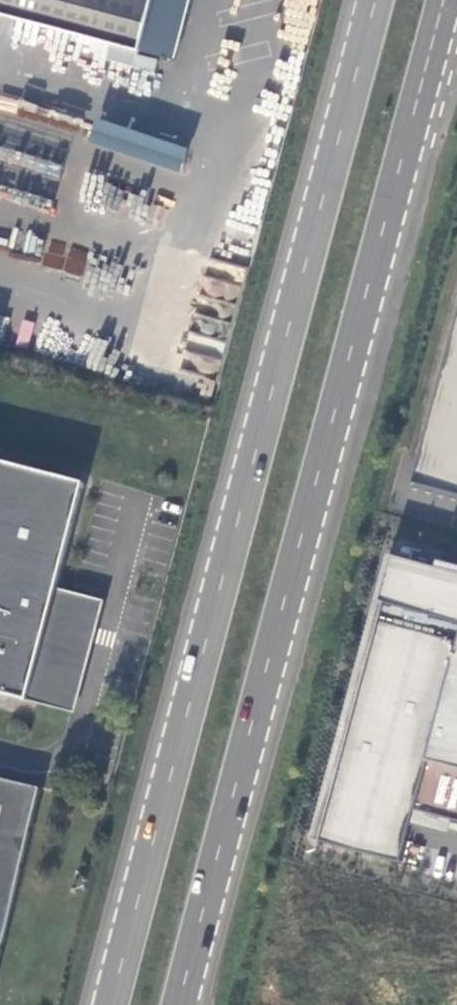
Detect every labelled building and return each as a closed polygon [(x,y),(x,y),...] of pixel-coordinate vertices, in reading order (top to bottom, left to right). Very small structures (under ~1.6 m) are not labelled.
[(135,53),(149,0),(0,0),(0,18),(135,53)] [(96,118),(88,141),(179,172),(186,149),(96,118)] [(405,475),(456,489),(456,283),(405,475)] [(26,703),(56,592),(83,486),(0,463),(0,696),(26,703)] [(327,839),(456,875),(456,589),(402,574),(327,839)] [(56,592),(26,703),(70,713),(99,603),(56,592)] [(0,780),(0,959),(11,914),(13,908),(40,789),(0,780)]
